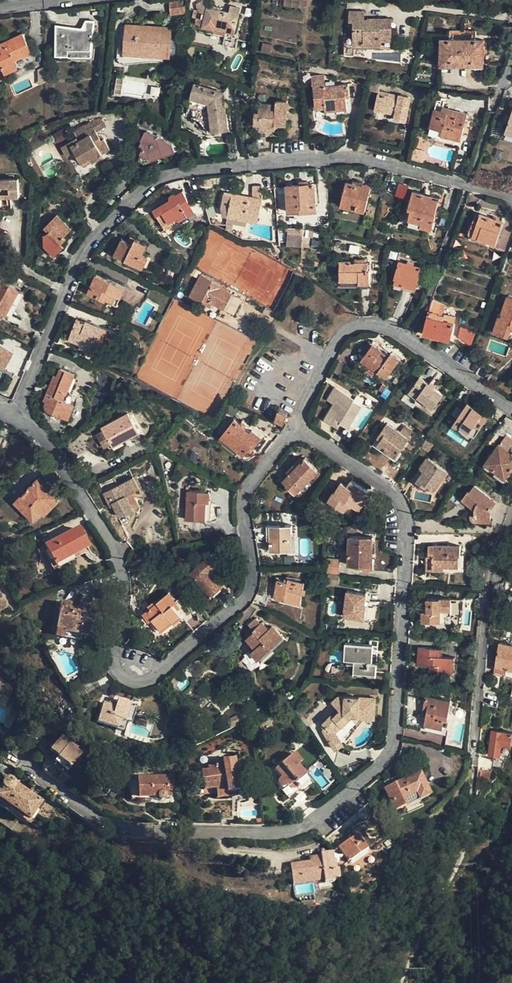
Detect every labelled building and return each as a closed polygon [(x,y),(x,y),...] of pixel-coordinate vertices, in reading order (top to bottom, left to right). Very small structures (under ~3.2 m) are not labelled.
[(181,0),(167,1),(168,16),(182,15),(181,0)] [(198,11),(205,12),(206,7),(203,0),(202,0),(196,4),(198,11)] [(230,13),(220,10),(211,9),(206,7),(205,12),(198,11),(195,23),(202,25),(202,26),(215,29),(216,25),(226,28),(225,31),(234,33),(240,8),(231,6),(230,13)] [(363,40),(382,40),(392,40),(392,19),(365,19),(365,11),(349,11),(349,21),(353,21),(353,36),(363,36),(363,40)] [(85,29),(56,26),(56,56),(91,55),(93,40),(92,40),(94,21),(85,21),(85,29)] [(135,54),(134,63),(148,62),(149,56),(149,55),(142,54),(143,50),(170,52),(172,29),(125,26),(123,53),(135,54)] [(2,53),(0,54),(0,63),(5,73),(18,67),(15,60),(32,52),(23,33),(0,43),(0,48),(2,53)] [(382,45),(382,40),(363,40),(363,36),(353,36),(353,45),(382,45)] [(484,39),(441,39),(441,64),(483,65),(484,39)] [(34,53),(32,52),(15,60),(18,67),(22,67),(27,66),(32,63),(35,60),(36,58),(36,56),(35,55),(34,53)] [(123,64),(134,63),(135,54),(123,53),(123,64)] [(368,91),(378,93),(379,91),(381,85),(369,82),(368,91)] [(228,129),(225,107),(224,101),(223,100),(224,93),(195,84),(187,110),(193,118),(200,122),(208,132),(228,129)] [(324,84),(314,86),(316,108),(325,107),(326,110),(347,108),(346,97),(349,96),(348,84),(325,86),(324,84)] [(395,98),(395,94),(388,93),(388,96),(378,94),(375,110),(395,114),(394,118),(406,121),(410,97),(400,95),(400,99),(395,98)] [(286,125),(288,100),(276,100),(276,109),(272,109),(272,103),(259,103),(259,112),(255,112),(254,123),(260,124),(261,128),(275,129),(275,125),(286,125)] [(442,130),(441,134),(461,139),(468,113),(443,107),(442,111),(435,109),(430,127),(442,130)] [(100,117),(84,126),(90,135),(96,132),(106,126),(100,116),(100,117)] [(101,140),(96,132),(90,135),(84,126),(73,132),(76,138),(62,147),(67,156),(74,152),(81,163),(90,158),(92,162),(104,155),(103,154),(110,149),(104,138),(101,140)] [(440,137),(441,134),(442,130),(430,127),(429,133),(440,137)] [(140,144),(144,146),(149,133),(146,131),(140,144)] [(149,133),(144,146),(139,155),(139,158),(140,160),(142,162),(145,162),(154,159),(154,158),(165,154),(166,155),(174,152),(171,143),(149,133)] [(272,151),(273,141),(273,137),(257,138),(257,152),(272,151)] [(83,167),(92,162),(90,158),(81,163),(83,167)] [(10,197),(19,197),(19,178),(0,179),(0,206),(1,206),(1,197),(1,193),(0,187),(10,186),(10,193),(10,197)] [(346,182),(342,198),(348,199),(347,206),(365,211),(371,186),(362,184),(362,186),(346,182)] [(299,207),(316,206),(314,183),(286,185),(288,212),(300,212),(299,207)] [(403,199),(407,185),(398,183),(394,196),(403,199)] [(253,185),(253,197),(262,198),(261,185),(253,185)] [(424,198),(425,194),(412,191),(408,208),(411,209),(409,219),(421,222),(420,226),(432,229),(440,198),(431,196),(430,199),(424,198)] [(224,192),(222,208),(229,210),(228,216),(229,216),(258,221),(262,198),(253,197),(224,192)] [(178,217),(180,221),(183,219),(181,215),(186,212),(176,196),(174,195),(173,195),(171,195),(170,196),(170,198),(170,199),(153,210),(163,226),(178,217)] [(223,215),(228,216),(229,210),(222,208),(222,209),(221,212),(221,214),(223,215)] [(490,217),(480,213),(473,236),(496,244),(504,222),(496,219),(495,220),(490,218),(490,217)] [(72,228),(57,214),(45,227),(49,231),(46,234),(44,234),(44,246),(55,256),(64,246),(62,244),(67,238),(65,235),(72,228)] [(164,230),(180,221),(178,217),(163,226),(164,230)] [(302,247),(302,229),(286,230),(287,247),(302,247)] [(130,236),(127,241),(133,244),(135,238),(130,236)] [(147,244),(135,238),(133,244),(127,241),(122,238),(114,255),(137,265),(143,253),(147,244)] [(148,255),(143,253),(137,265),(142,268),(148,255)] [(369,263),(366,262),(355,263),(351,263),(351,261),(339,261),(340,281),(359,280),(359,283),(370,283),(370,270),(369,270),(369,263)] [(394,279),(395,279),(401,281),(400,285),(416,289),(422,268),(398,262),(394,279)] [(113,303),(120,285),(96,274),(88,293),(113,303)] [(222,286),(201,274),(189,297),(209,307),(212,303),(224,309),(232,294),(221,288),(222,286)] [(5,314),(6,315),(20,290),(0,279),(0,280),(0,311),(5,314)] [(125,287),(120,285),(113,303),(117,305),(125,287)] [(500,314),(494,330),(509,336),(511,327),(511,298),(507,296),(502,314),(500,314)] [(432,299),(432,300),(429,311),(438,314),(441,303),(432,299)] [(274,311),(273,310),(269,308),(265,314),(271,317),(274,311)] [(438,314),(429,311),(428,311),(423,334),(450,341),(455,318),(445,315),(445,316),(437,315),(438,314)] [(80,344),(88,347),(100,351),(102,347),(110,350),(117,332),(86,320),(85,322),(77,318),(69,340),(80,344)] [(456,340),(471,345),(475,331),(460,327),(456,340)] [(379,354),(382,350),(373,344),(368,351),(371,353),(364,363),(376,372),(377,371),(386,378),(400,359),(391,352),(389,355),(387,354),(384,357),(379,354)] [(361,361),(364,363),(371,353),(368,351),(361,361)] [(501,359),(491,353),(484,365),(494,371),(501,359)] [(75,375),(60,369),(57,376),(54,376),(49,385),(53,388),(50,396),(46,394),(43,401),(45,402),(44,406),(43,408),(45,410),(67,420),(74,405),(61,400),(64,393),(67,394),(75,375)] [(443,394),(435,387),(429,383),(420,376),(409,392),(417,398),(418,396),(433,407),(443,394)] [(352,401),(351,403),(349,406),(345,404),(337,399),(324,420),(338,428),(340,423),(347,428),(361,406),(352,401)] [(480,415),(481,413),(467,403),(460,414),(464,417),(459,424),(475,435),(487,420),(480,415)] [(274,421),(283,424),(287,413),(278,410),(274,421)] [(139,432),(128,413),(102,428),(103,430),(112,445),(112,447),(139,432)] [(243,447),(248,450),(252,445),(254,447),(262,436),(252,429),(252,428),(243,421),(241,423),(234,418),(228,427),(231,430),(224,440),(240,452),(243,447)] [(385,433),(380,440),(377,444),(387,452),(390,448),(398,454),(409,438),(390,425),(385,433)] [(220,437),(224,440),(231,430),(228,427),(220,437)] [(112,445),(103,430),(96,434),(105,449),(112,445)] [(505,449),(499,444),(485,463),(506,478),(511,470),(511,448),(508,451),(505,449)] [(396,457),(398,454),(390,448),(387,452),(396,457)] [(286,472),(289,475),(304,458),(302,456),(286,472)] [(304,458),(289,475),(282,481),(286,485),(285,486),(294,494),(301,486),(302,487),(318,471),(304,458)] [(434,491),(447,472),(428,458),(420,469),(423,471),(416,482),(425,488),(427,486),(434,491)] [(110,499),(113,505),(119,516),(133,509),(126,496),(132,493),(139,489),(133,477),(102,493),(106,501),(110,499)] [(56,497),(49,490),(43,485),(37,479),(15,502),(33,520),(42,512),(55,498),(56,497)] [(47,481),(43,485),(49,490),(53,486),(47,481)] [(331,492),(327,501),(350,515),(361,495),(340,482),(333,493),(331,492)] [(474,515),(491,516),(491,509),(495,502),(474,486),(469,492),(467,491),(461,500),(474,510),(474,515)] [(321,497),(327,501),(331,492),(326,488),(321,497)] [(209,492),(187,491),(186,520),(205,522),(205,504),(209,504),(209,492)] [(139,506),(132,493),(126,496),(133,509),(139,506)] [(59,502),(55,498),(42,512),(45,515),(59,502)] [(291,525),(269,526),(270,551),(292,551),(291,525)] [(87,548),(77,528),(44,546),(54,566),(87,548)] [(366,556),(372,556),(373,537),(349,536),(348,566),(366,567),(366,556)] [(460,546),(428,546),(428,554),(432,554),(432,570),(443,570),(443,566),(462,566),(463,557),(460,557),(460,546)] [(219,563),(210,555),(190,574),(211,597),(222,587),(209,572),(219,563)] [(325,567),(325,573),(339,573),(339,560),(325,559),(325,567)] [(285,582),(277,580),(274,599),(300,605),(305,582),(286,579),(285,582)] [(365,605),(366,601),(367,594),(346,591),(343,617),(367,620),(369,606),(365,605)] [(182,616),(177,610),(173,605),(175,603),(176,602),(168,592),(157,601),(158,603),(143,614),(149,622),(152,619),(159,627),(170,618),(173,622),(182,616)] [(256,596),(252,601),(264,607),(266,600),(256,596)] [(440,617),(451,617),(451,609),(474,609),(476,599),(427,599),(427,612),(422,612),(422,622),(440,622),(440,617)] [(62,633),(80,636),(87,638),(90,617),(75,614),(69,613),(69,609),(70,605),(59,603),(54,630),(55,630),(62,631),(62,633)] [(159,634),(173,622),(170,618),(159,627),(152,619),(149,622),(159,634)] [(246,638),(255,648),(263,656),(283,637),(276,630),(271,627),(269,629),(262,621),(254,629),(255,630),(246,638)] [(78,642),(80,636),(62,633),(62,631),(55,630),(54,638),(78,642)] [(499,643),(494,674),(511,677),(511,645),(499,643)] [(370,645),(347,644),(346,660),(354,660),(353,672),(376,673),(376,664),(370,663),(370,645)] [(448,679),(448,673),(449,657),(441,656),(437,656),(438,648),(419,647),(418,664),(429,665),(438,665),(438,672),(433,672),(433,679),(448,679)] [(259,660),(263,656),(255,648),(251,652),(259,660)] [(177,675),(171,680),(176,685),(182,679),(177,675)] [(99,691),(96,679),(82,688),(89,697),(99,691)] [(9,700),(13,690),(0,685),(0,696),(9,700)] [(444,719),(447,720),(451,700),(425,696),(423,707),(428,707),(426,715),(425,725),(442,728),(444,719)] [(339,723),(342,726),(350,718),(374,720),(375,698),(338,697),(332,702),(340,710),(333,717),(331,715),(322,724),(326,727),(322,731),(335,751),(343,745),(341,742),(338,744),(330,731),(339,723)] [(114,707),(102,703),(95,723),(116,730),(119,720),(125,722),(131,704),(116,700),(114,707)] [(137,706),(131,704),(125,722),(131,724),(137,706)] [(445,734),(447,720),(444,719),(442,728),(425,725),(423,730),(445,734)] [(336,733),(342,726),(339,723),(330,731),(338,744),(341,742),(336,733)] [(487,740),(485,753),(499,755),(501,745),(510,747),(511,733),(491,731),(490,740),(487,740)] [(54,763),(64,770),(67,773),(81,755),(76,751),(77,748),(61,736),(49,750),(58,757),(54,763)] [(196,739),(189,742),(191,747),(198,743),(196,739)] [(509,756),(510,747),(501,745),(499,755),(509,756)] [(300,763),(293,754),(273,771),(279,778),(275,782),(293,805),(304,796),(302,792),(311,785),(296,767),(300,763)] [(478,756),(477,768),(498,771),(499,759),(485,757),(478,756)] [(237,792),(235,775),(234,767),(233,760),(220,761),(221,764),(213,764),(213,767),(206,768),(206,771),(200,772),(202,791),(214,790),(224,788),(225,793),(237,792)] [(57,780),(61,783),(70,776),(67,773),(64,770),(57,780)] [(430,797),(420,774),(384,789),(394,812),(430,797)] [(157,798),(157,801),(159,802),(161,802),(163,801),(164,799),(164,798),(169,798),(169,790),(172,789),(172,777),(136,778),(137,799),(157,798)] [(41,802),(9,780),(7,779),(5,780),(3,781),(1,783),(1,786),(0,788),(0,803),(27,822),(41,802)] [(225,799),(225,793),(224,788),(214,790),(215,800),(225,799)] [(232,803),(219,803),(218,819),(231,820),(232,803)] [(174,804),(164,804),(164,820),(174,820),(174,804)] [(367,850),(357,835),(338,848),(337,848),(347,863),(367,850)] [(321,861),(309,863),(289,866),(291,878),(291,880),(323,875),(324,881),(324,883),(333,882),(333,879),(338,878),(338,870),(336,870),(335,861),(333,861),(332,853),(321,855),(321,856),(321,861)] [(292,885),(324,881),(323,875),(291,880),(292,885)] [(11,972),(9,971),(7,971),(5,972),(4,975),(4,977),(6,979),(7,979),(9,979),(11,978),(12,976),(12,973),(11,972)]
